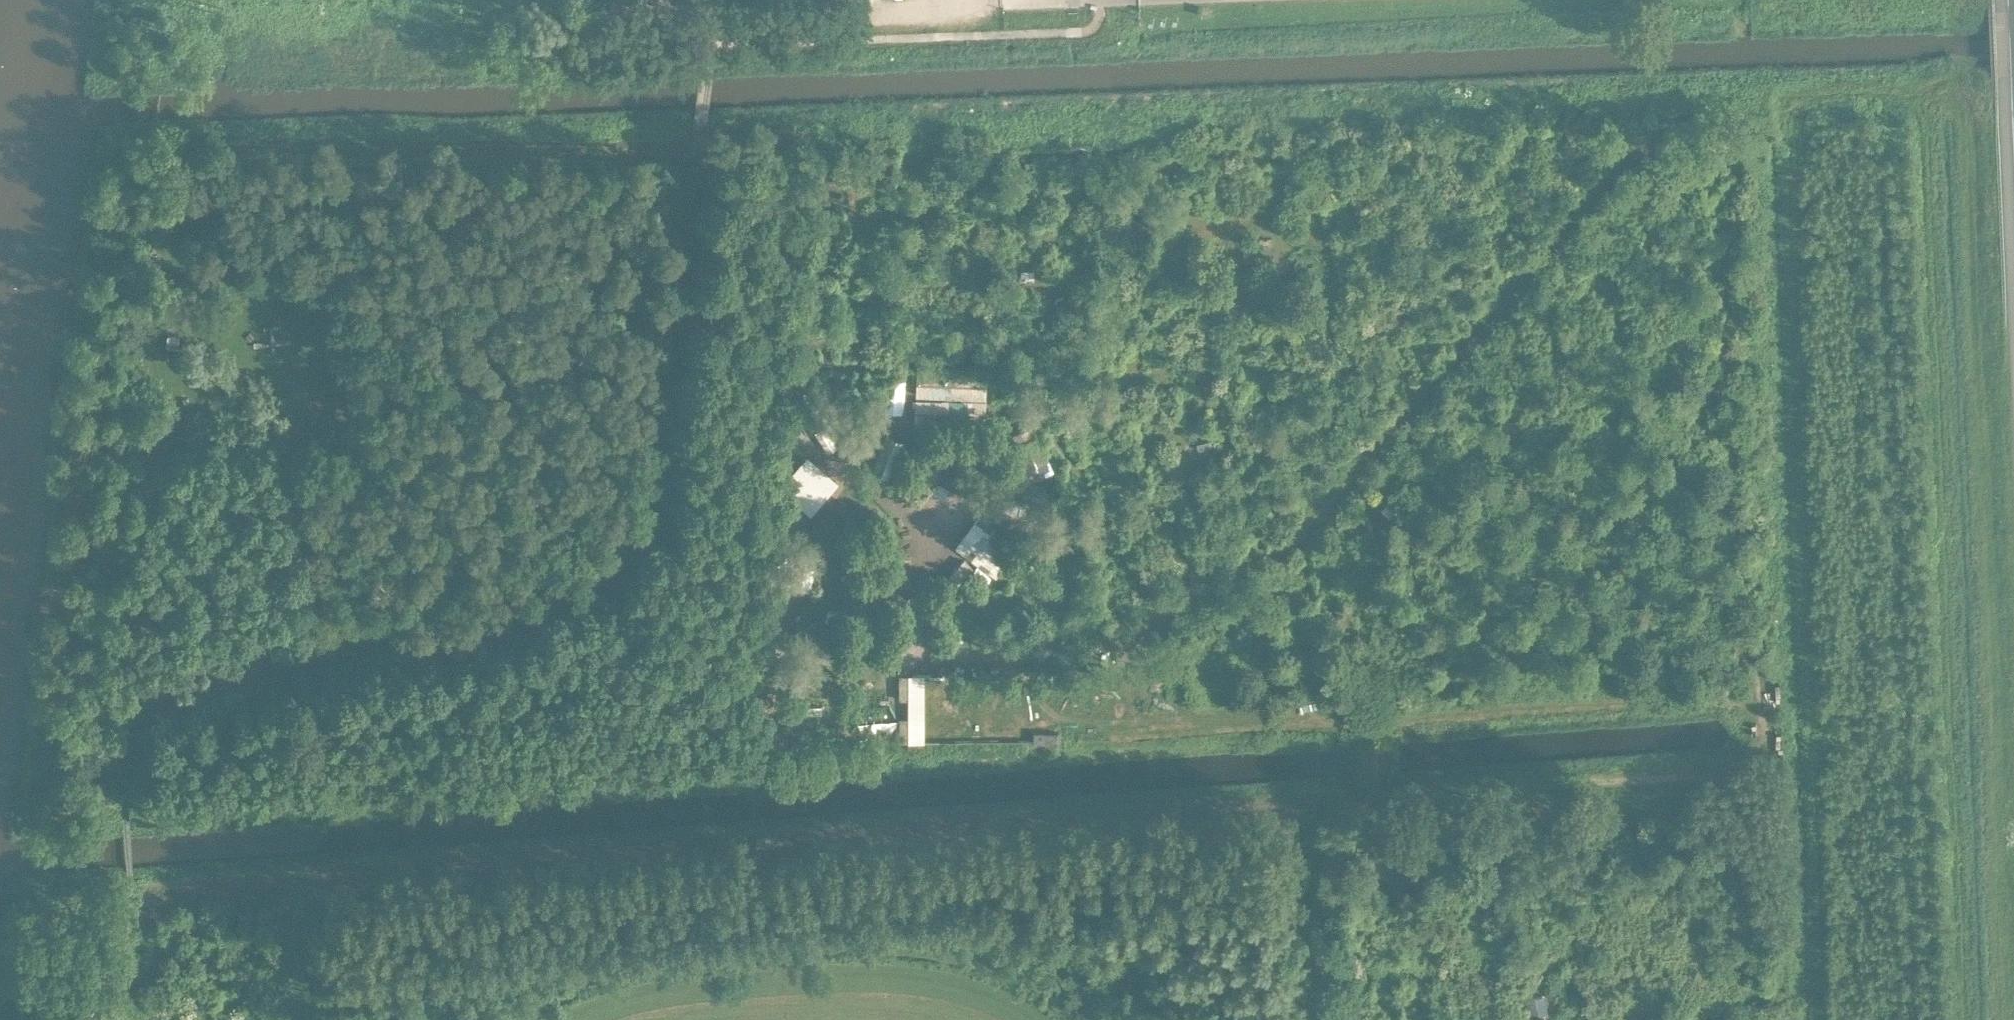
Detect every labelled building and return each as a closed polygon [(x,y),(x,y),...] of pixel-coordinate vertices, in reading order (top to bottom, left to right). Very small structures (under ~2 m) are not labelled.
[(895,377),(884,376),(883,420),(895,420),(905,421),(907,377),(895,377)] [(987,383),(917,381),(916,434),(938,434),(938,438),(937,448),(981,449),(985,449),(987,383)] [(839,455),(824,431),(818,435),(812,439),(827,462),(833,458),(839,455)] [(896,445),(886,440),(877,462),(871,478),(881,483),(891,486),(906,448),(896,445)] [(939,487),(1008,513),(1016,491),(925,456),(917,478),(939,487)] [(826,476),(803,467),(788,506),(827,521),(842,482),(826,476)] [(1010,547),(977,522),(952,553),(985,579),(1010,547)] [(972,573),(963,565),(958,570),(943,588),(952,596),(972,573)]
